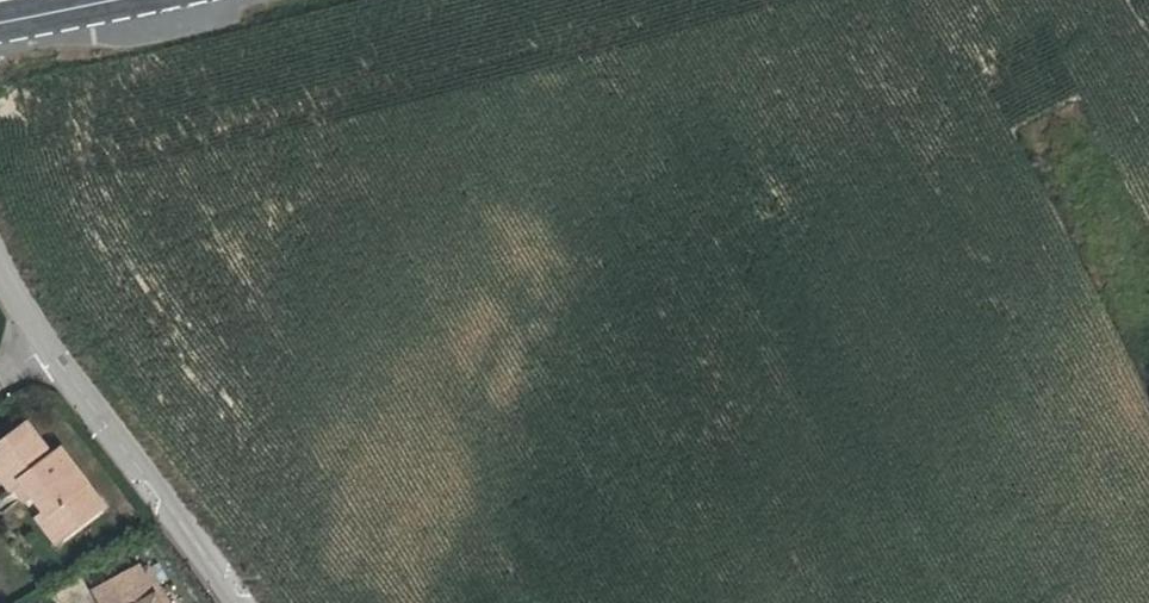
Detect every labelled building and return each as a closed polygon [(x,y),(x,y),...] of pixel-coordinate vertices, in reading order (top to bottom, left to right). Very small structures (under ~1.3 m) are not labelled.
[(16,481),(23,475),(46,507),(57,501),(73,523),(103,500),(61,443),(52,448),(30,419),(0,440),(0,466),(12,483),(16,481)] [(56,537),(73,523),(57,501),(46,507),(23,475),(16,481),(56,537)] [(139,563),(160,602),(171,602),(148,559),(139,563)] [(139,563),(96,587),(105,602),(160,602),(139,563)]
